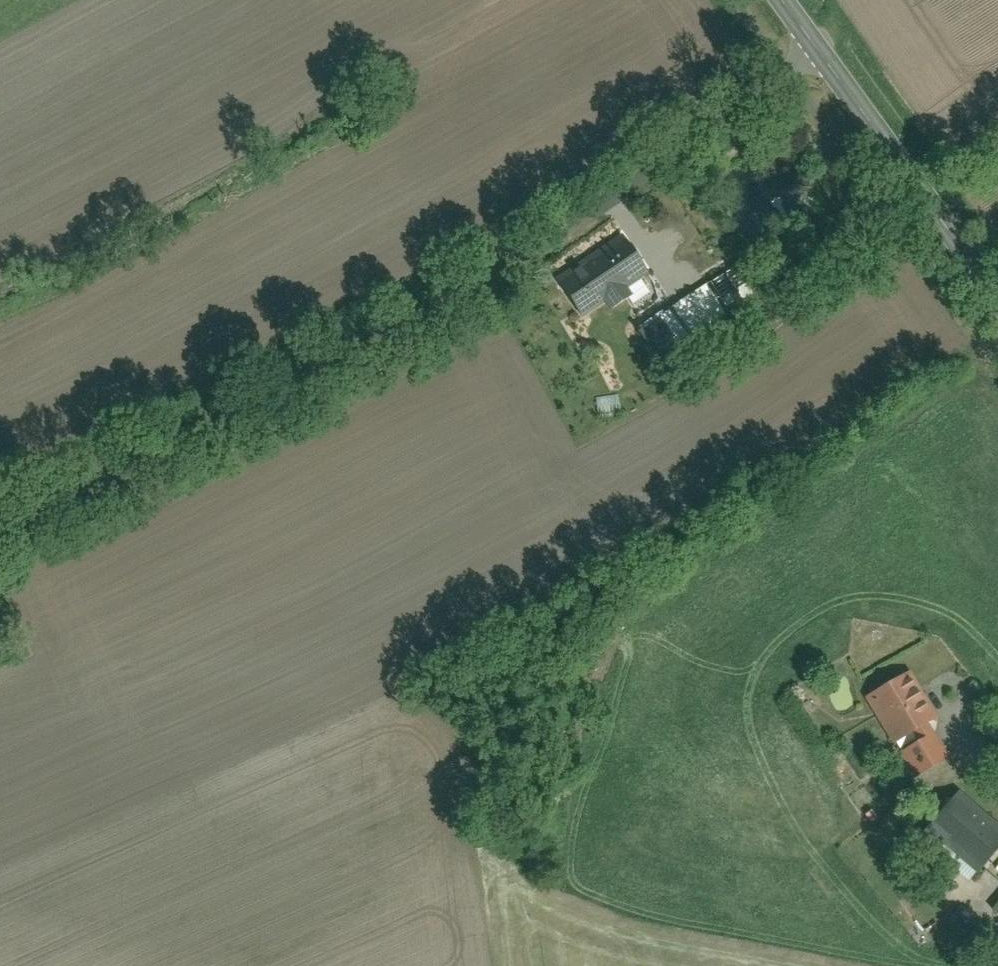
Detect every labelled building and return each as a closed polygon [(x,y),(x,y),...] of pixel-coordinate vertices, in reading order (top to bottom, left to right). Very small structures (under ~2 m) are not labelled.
[(649,269),(621,229),(553,276),(581,315),(603,300),(609,307),(632,291),(628,284),(649,269)] [(759,295),(736,260),(641,324),(674,373),(701,355),(707,364),(736,344),(721,321),(759,295)] [(939,714),(911,666),(864,694),(893,742),(897,739),(929,720),(939,714)] [(950,755),(929,720),(897,739),(901,746),(899,749),(915,776),(950,755)] [(959,786),(918,833),(970,878),(997,845),(997,820),(959,786)]
